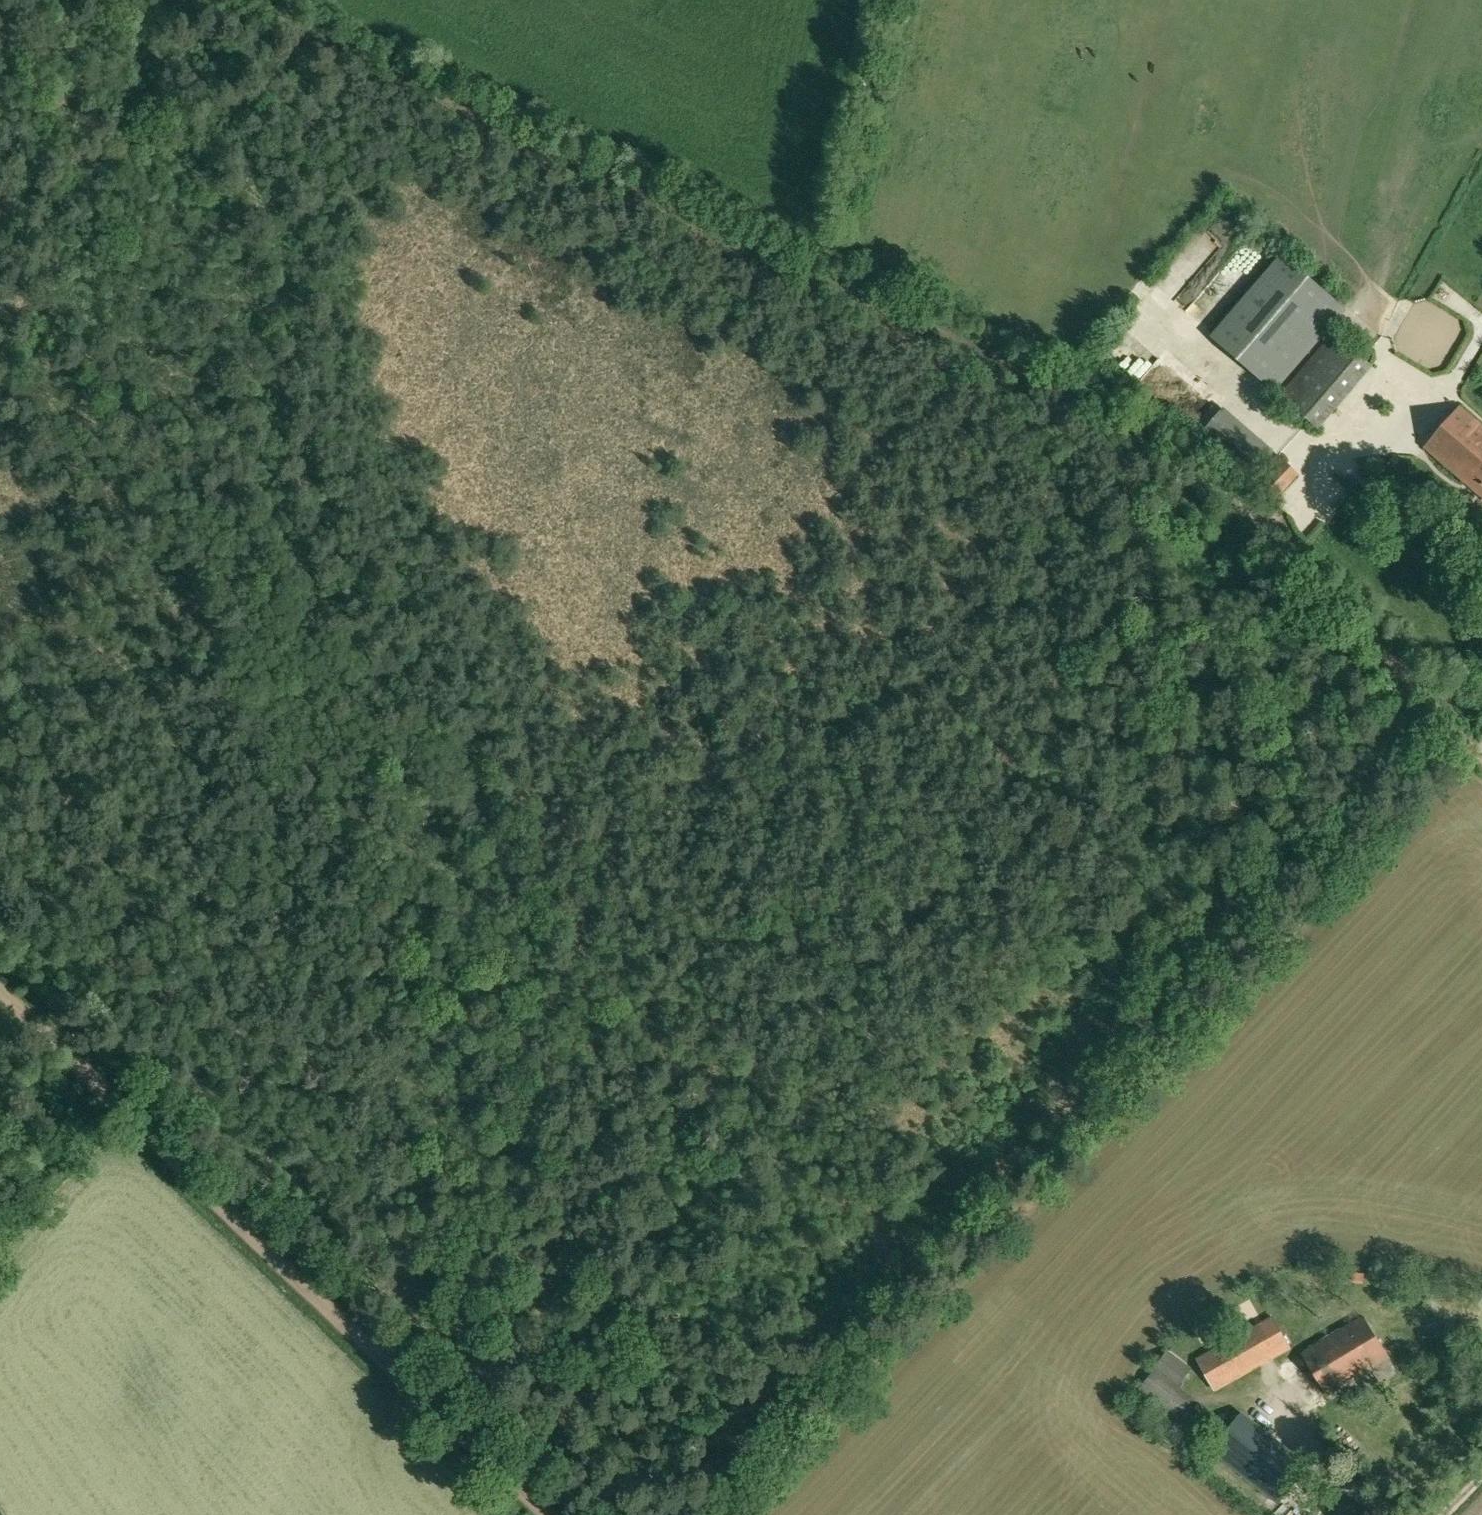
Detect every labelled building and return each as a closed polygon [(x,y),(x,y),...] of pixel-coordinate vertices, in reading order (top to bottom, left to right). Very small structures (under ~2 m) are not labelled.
[(1213,336),(1274,389),(1343,309),(1282,256),(1213,336)] [(1460,408),(1426,448),(1481,496),(1481,428),(1460,408)] [(1297,474),(1279,457),(1252,484),(1271,502),(1297,474)] [(1481,577),(1473,586),(1479,592),(1481,588),(1481,578),(1481,577)] [(1290,1348),(1280,1330),(1295,1322),(1283,1301),(1193,1353),(1214,1391),(1290,1348)] [(1363,1316),(1302,1352),(1328,1396),(1389,1359),(1363,1316)] [(1192,1369),(1167,1350),(1154,1368),(1155,1369),(1136,1393),(1203,1446),(1220,1424),(1203,1411),(1206,1408),(1179,1387),(1192,1369)] [(1278,1504),(1309,1465),(1242,1413),(1211,1451),(1278,1504)]
